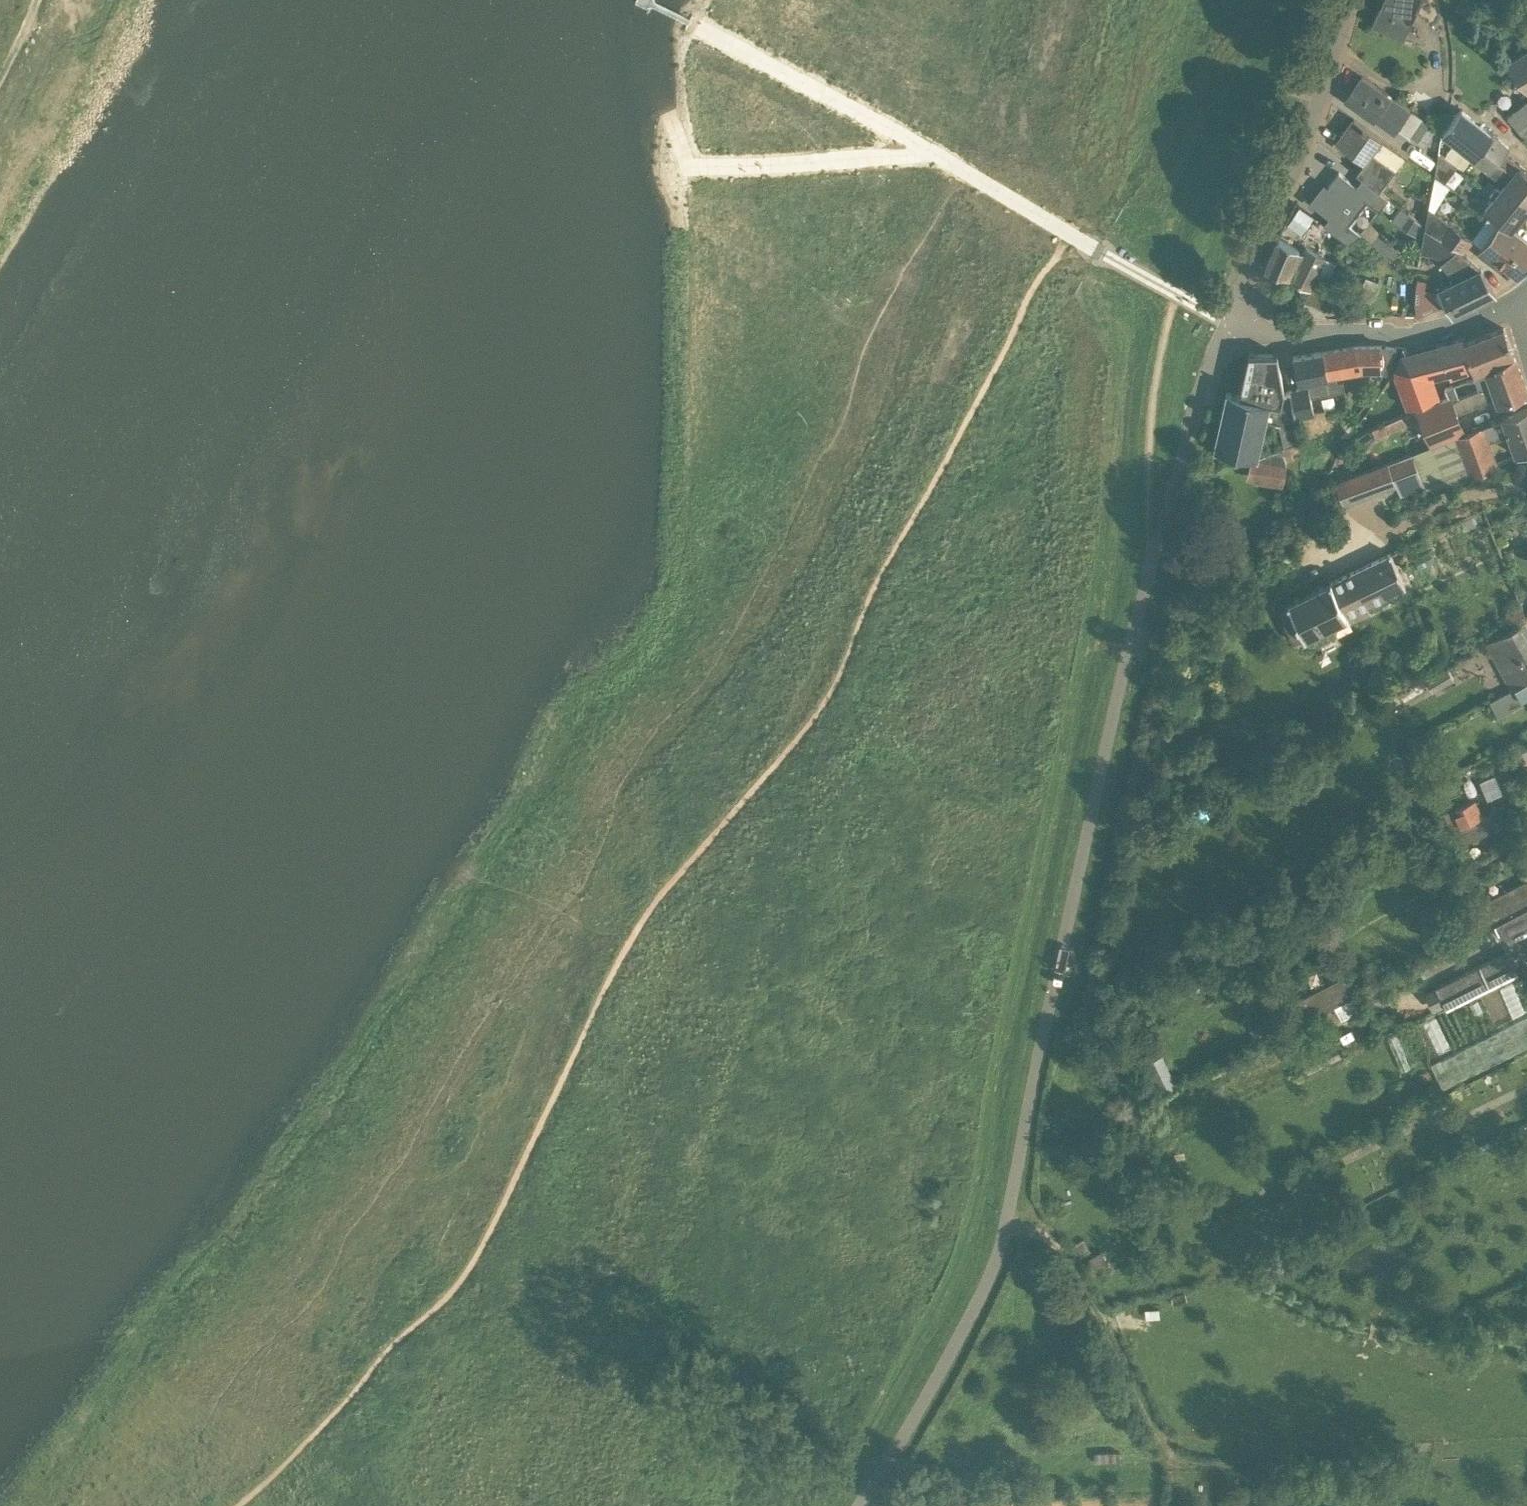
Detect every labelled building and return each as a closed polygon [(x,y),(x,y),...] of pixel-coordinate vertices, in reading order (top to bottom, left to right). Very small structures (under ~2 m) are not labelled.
[(1403,39),(1421,0),(1383,0),(1372,24),(1403,39)] [(1517,27),(1526,43),(1526,21),(1517,27)] [(1526,88),(1526,49),(1504,63),(1526,88)] [(1394,133),(1411,109),(1362,75),(1348,96),(1360,105),(1357,109),(1369,117),(1370,115),(1394,133)] [(1508,116),(1523,134),(1526,139),(1526,99),(1508,116)] [(1489,169),(1489,170),(1497,161),(1514,173),(1520,166),(1503,153),(1509,147),(1461,109),(1442,133),(1489,169)] [(1378,190),(1404,155),(1354,119),(1337,143),(1363,162),(1356,172),(1362,177),(1378,190)] [(1463,168),(1471,158),(1441,134),(1438,150),(1463,168)] [(1456,168),(1438,154),(1435,176),(1444,182),(1456,168)] [(1520,166),(1514,173),(1497,161),(1489,170),(1492,175),(1506,184),(1510,178),(1519,186),(1510,198),(1525,209),(1526,206),(1526,171),(1520,166)] [(1366,201),(1378,210),(1388,198),(1378,190),(1362,177),(1356,185),(1339,172),(1324,192),(1321,190),(1311,203),(1329,217),(1323,224),(1348,242),(1360,232),(1349,223),(1366,201)] [(1510,228),(1525,209),(1510,198),(1519,186),(1510,178),(1506,184),(1501,190),(1496,187),(1490,195),(1494,198),(1486,209),(1510,228)] [(1458,192),(1450,186),(1445,193),(1453,199),(1458,192)] [(1302,233),(1315,217),(1302,207),(1289,223),(1302,233)] [(1398,223),(1410,233),(1419,222),(1406,212),(1398,223)] [(1472,240),(1451,224),(1440,238),(1462,253),(1472,240)] [(1482,246),(1477,252),(1491,263),(1494,258),(1518,277),(1526,265),(1526,246),(1498,224),(1482,246)] [(1456,280),(1439,289),(1426,287),(1427,277),(1417,276),(1415,300),(1416,316),(1445,302),(1452,314),(1496,293),(1481,269),(1480,269),(1467,256),(1462,253),(1440,238),(1426,228),(1421,247),(1440,263),(1456,280)] [(1302,252),(1277,238),(1265,268),(1290,278),(1289,279),(1309,290),(1312,283),(1314,284),(1318,276),(1325,280),(1335,262),(1305,246),(1302,252)] [(1377,283),(1365,278),(1358,297),(1370,302),(1377,283)] [(1304,301),(1317,307),(1325,289),(1314,284),(1312,283),(1309,290),(1304,301)] [(1325,289),(1317,307),(1329,312),(1337,292),(1326,287),(1325,289)] [(1462,339),(1406,353),(1402,354),(1396,368),(1398,373),(1396,374),(1408,408),(1438,395),(1432,380),(1448,374),(1450,379),(1473,371),(1473,372),(1495,364),(1494,362),(1514,354),(1503,328),(1464,343),(1462,339)] [(1335,374),(1350,371),(1361,369),(1380,369),(1388,370),(1392,364),(1396,348),(1356,346),(1321,352),(1327,375),(1335,374)] [(1337,382),(1335,374),(1327,375),(1321,352),(1293,357),(1301,388),(1292,390),(1296,416),(1314,412),(1311,396),(1344,390),(1343,381),(1337,382)] [(1302,441),(1296,416),(1292,390),(1284,391),(1277,353),(1248,354),(1240,395),(1227,392),(1214,449),(1258,458),(1259,456),(1259,455),(1267,420),(1280,423),(1285,447),(1302,441)] [(1486,371),(1474,376),(1479,390),(1491,385),(1492,386),(1521,374),(1514,356),(1496,363),(1496,365),(1486,369),(1486,371)] [(1419,409),(1422,418),(1433,442),(1463,430),(1456,413),(1495,397),(1498,404),(1526,393),(1526,389),(1521,374),(1492,386),(1491,385),(1479,390),(1478,389),(1458,397),(1454,399),(1454,401),(1450,402),(1448,397),(1419,409)] [(1454,399),(1458,397),(1457,392),(1454,384),(1445,388),(1448,397),(1450,402),(1454,401),(1454,399)] [(1412,454),(1425,486),(1428,493),(1496,465),(1487,441),(1508,432),(1516,455),(1526,451),(1526,407),(1464,431),(1412,454)] [(1400,417),(1383,424),(1386,432),(1403,425),(1400,417)] [(1386,432),(1383,424),(1373,428),(1376,436),(1386,432)] [(1281,487),(1285,462),(1281,448),(1259,455),(1259,456),(1258,458),(1258,459),(1250,457),(1247,477),(1281,487)] [(1343,503),(1396,484),(1400,495),(1425,486),(1412,454),(1403,457),(1388,463),(1336,482),(1343,503)] [(1371,612),(1367,603),(1405,585),(1390,553),(1287,602),(1276,608),(1293,643),(1304,637),(1347,616),(1350,622),(1371,612)] [(1524,622),(1481,645),(1488,657),(1492,655),(1510,690),(1526,681),(1526,626),(1524,622)] [(1510,690),(1489,701),(1494,710),(1519,697),(1521,700),(1526,697),(1526,681),(1510,690)] [(1495,776),(1480,783),(1486,797),(1501,790),(1495,776)] [(1476,798),(1443,813),(1450,831),(1484,816),(1476,798)] [(1493,812),(1484,816),(1450,831),(1457,847),(1500,827),(1493,812)] [(1494,923),(1526,907),(1526,881),(1526,880),(1483,902),(1494,923)] [(1494,923),(1493,924),(1387,979),(1393,990),(1491,940),(1492,941),(1500,937),(1507,951),(1436,986),(1423,993),(1432,1011),(1517,969),(1526,965),(1526,907),(1494,923)] [(1346,976),(1299,1000),(1308,1017),(1355,993),(1346,976)] [(1526,1049),(1526,1017),(1431,1060),(1443,1087),(1526,1049)] [(1255,1038),(1264,1033),(1261,1026),(1252,1031),(1255,1038)] [(1161,1055),(1145,1063),(1160,1092),(1176,1083),(1161,1055)] [(1107,1260),(1102,1251),(1101,1250),(1096,1253),(1093,1254),(1085,1239),(1084,1238),(1072,1245),(1088,1272),(1091,1270),(1107,1260)] [(1099,1459),(1121,1457),(1120,1450),(1098,1452),(1099,1459)]
